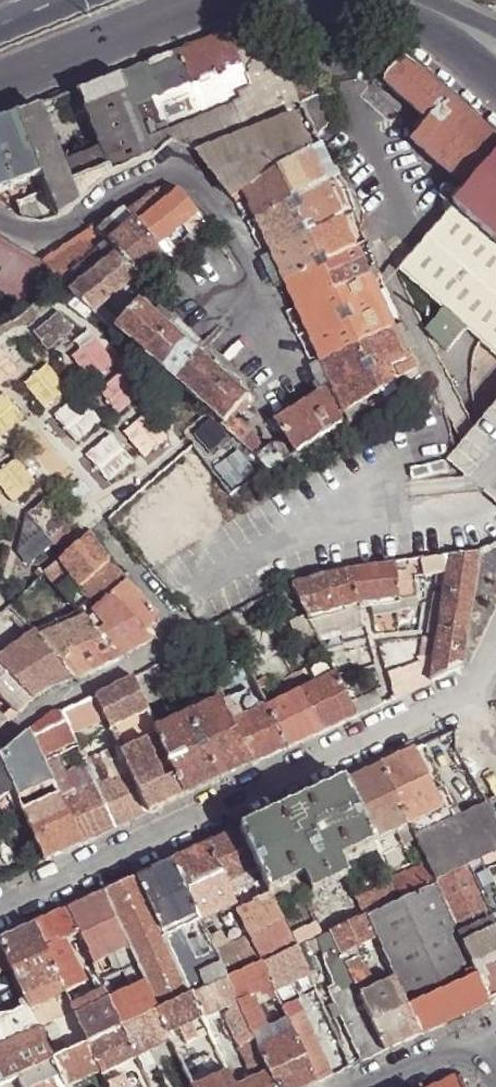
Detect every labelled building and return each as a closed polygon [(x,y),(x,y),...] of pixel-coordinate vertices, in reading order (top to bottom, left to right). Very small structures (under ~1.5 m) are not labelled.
[(148,139),(236,104),(247,130),(264,124),(232,44),(222,35),(201,43),(147,65),(123,74),(148,139)] [(287,77),(289,77),(285,69),(255,58),(232,44),(264,124),(304,110),(287,77)] [(403,62),(395,71),(385,83),(432,125),(415,144),(469,191),(454,207),(456,208),(495,244),(495,143),(451,103),(403,62)] [(112,175),(153,156),(148,139),(123,74),(104,82),(80,92),(92,121),(101,147),(104,152),(112,175)] [(299,80),(289,77),(287,77),(304,110),(319,141),(333,125),(322,98),(316,100),(308,83),(299,80)] [(17,117),(60,219),(68,215),(79,208),(112,175),(104,152),(63,169),(39,108),(17,117)] [(247,193),(313,156),(298,116),(198,152),(234,200),(247,193)] [(52,221),(55,220),(60,219),(17,117),(0,124),(0,193),(35,178),(41,193),(1,210),(11,216),(31,221),(52,221)] [(101,147),(92,121),(87,123),(97,149),(101,147)] [(411,374),(313,156),(247,193),(347,412),(411,374)] [(70,287),(116,330),(119,327),(120,325),(101,308),(144,272),(166,254),(159,248),(196,218),(200,224),(204,220),(199,215),(201,214),(182,192),(167,203),(158,192),(129,210),(125,206),(94,235),(91,231),(44,264),(70,287)] [(456,208),(400,271),(445,310),(468,330),(495,355),(495,244),(456,208)] [(43,262),(0,237),(0,264),(2,265),(0,269),(0,288),(22,300),(43,262)] [(225,424),(230,419),(236,411),(247,399),(246,398),(194,352),(141,302),(120,325),(119,327),(225,424)] [(434,350),(439,345),(447,352),(468,330),(445,310),(425,332),(434,340),(429,345),(434,350)] [(63,312),(37,332),(52,350),(76,329),(63,312)] [(95,339),(79,353),(100,378),(117,364),(95,339)] [(0,354),(0,383),(31,357),(17,340),(0,354)] [(69,391),(48,366),(31,380),(52,406),(69,391)] [(147,390),(132,373),(108,394),(122,410),(147,390)] [(247,399),(236,411),(242,417),(257,400),(250,393),(246,398),(247,399)] [(280,426),(298,456),(347,425),(342,412),(337,415),(328,396),(280,426)] [(12,398),(0,408),(0,433),(2,436),(27,415),(12,398)] [(102,414),(87,398),(63,420),(78,436),(102,414)] [(168,440),(147,415),(129,429),(151,454),(168,440)] [(223,426),(241,444),(248,436),(230,419),(225,424),(223,426)] [(458,472),(460,473),(495,505),(495,429),(458,472)] [(241,444),(270,473),(293,459),(283,442),(275,446),(273,445),(264,452),(248,436),(241,444)] [(118,440),(93,461),(107,478),(117,470),(123,478),(139,464),(118,440)] [(129,549),(175,519),(173,515),(199,495),(192,486),(211,470),(194,448),(163,475),(171,485),(164,491),(157,481),(108,523),(121,539),(129,549)] [(240,453),(212,471),(227,494),(255,476),(240,453)] [(15,463),(0,475),(0,479),(20,501),(36,486),(15,463)] [(70,528),(49,502),(31,516),(45,533),(21,554),(31,567),(57,547),(53,542),(70,528)] [(68,602),(81,590),(110,564),(98,548),(90,539),(61,564),(74,581),(60,593),(65,599),(68,602)] [(435,650),(430,682),(461,668),(462,667),(480,555),(451,557),(435,650)] [(435,650),(451,557),(440,558),(439,565),(425,655),(435,650)] [(439,565),(440,558),(393,564),(397,592),(410,591),(408,570),(424,568),(439,565)] [(118,573),(110,564),(81,590),(97,610),(128,585),(118,573)] [(397,592),(393,564),(326,573),(294,589),(301,603),(306,615),(307,618),(345,600),(397,592)] [(135,651),(153,643),(158,637),(151,630),(154,626),(156,617),(128,585),(97,610),(93,614),(86,620),(119,659),(135,651)] [(283,611),(301,603),(294,589),(285,593),(277,598),(283,611)] [(398,609),(397,592),(345,600),(307,618),(314,632),(349,616),(398,609)] [(65,599),(60,593),(54,598),(59,604),(65,599)] [(39,618),(22,599),(11,610),(16,615),(25,626),(28,628),(39,618)] [(88,609),(82,603),(76,608),(82,615),(86,620),(93,614),(88,609)] [(74,605),(68,607),(67,609),(76,620),(82,615),(76,608),(74,605)] [(16,615),(11,610),(2,618),(0,619),(5,624),(16,615)] [(307,618),(306,615),(288,623),(298,643),(316,635),(314,632),(307,618)] [(86,620),(40,643),(75,682),(95,671),(119,659),(86,620)] [(28,628),(25,626),(22,629),(29,637),(0,662),(0,670),(34,703),(43,695),(51,692),(75,682),(40,643),(28,628)] [(276,654),(265,631),(245,640),(256,663),(276,654)] [(430,682),(435,650),(425,655),(385,674),(394,697),(391,698),(392,700),(411,691),(430,682)] [(206,670),(212,682),(221,678),(215,666),(206,670)] [(14,719),(34,703),(0,670),(0,706),(14,719)] [(330,679),(336,677),(333,670),(327,673),(330,679)] [(316,736),(356,718),(350,706),(336,677),(330,679),(267,708),(286,750),(316,736)] [(130,774),(167,757),(155,732),(133,681),(112,691),(96,700),(110,731),(129,770),(130,774)] [(257,688),(261,697),(275,690),(274,687),(271,687),(268,681),(257,688)] [(221,702),(226,715),(235,711),(233,706),(236,704),(228,688),(217,693),(221,702)] [(253,702),(262,699),(261,697),(257,688),(248,692),(253,702)] [(370,711),(382,705),(376,694),(350,706),(356,718),(370,711)] [(93,738),(110,731),(96,700),(78,708),(63,715),(77,746),(87,742),(88,746),(95,744),(93,738)] [(230,776),(250,767),(231,725),(226,715),(221,702),(155,732),(167,757),(184,797),(230,776)] [(274,755),(286,750),(267,708),(231,725),(250,767),(274,755)] [(43,761),(77,746),(63,715),(53,715),(42,725),(31,734),(43,761)] [(0,760),(0,766),(13,795),(23,816),(60,798),(43,761),(31,734),(14,748),(0,760)] [(412,752),(381,767),(408,825),(440,810),(412,752)] [(167,805),(184,797),(167,757),(130,774),(149,813),(167,805)] [(13,795),(0,766),(0,804),(13,795)] [(356,779),(346,783),(374,842),(374,845),(373,845),(376,853),(401,841),(405,849),(416,844),(414,838),(408,825),(381,767),(356,779)] [(130,822),(149,813),(130,774),(129,770),(95,785),(116,829),(130,822)] [(305,898),(297,881),(306,877),(314,894),(349,877),(341,860),(373,845),(374,845),(374,842),(346,783),(287,811),(256,826),(243,832),(260,869),(273,895),(278,908),(305,898)] [(102,836),(116,829),(95,785),(61,801),(81,845),(102,836)] [(61,801),(60,798),(23,816),(44,862),(63,853),(81,845),(61,801)] [(495,857),(495,820),(487,805),(414,838),(416,844),(427,866),(435,885),(469,869),(495,857)] [(219,843),(209,847),(225,884),(235,881),(260,869),(243,832),(219,843)] [(183,859),(174,864),(201,922),(235,906),(225,884),(209,847),(183,859)] [(495,868),(495,857),(469,869),(488,907),(495,903),(495,895),(485,872),(495,868)] [(148,875),(139,879),(167,938),(179,932),(201,922),(174,864),(148,875)] [(405,872),(389,880),(394,888),(400,901),(435,885),(427,866),(407,875),(405,872)] [(435,885),(491,1002),(495,1000),(495,924),(493,919),(488,907),(469,869),(435,885)] [(122,887),(106,896),(131,950),(139,967),(160,1013),(195,997),(171,949),(169,944),(167,938),(139,879),(122,887)] [(435,885),(400,901),(367,917),(377,939),(386,957),(392,972),(397,981),(423,1034),(453,1020),(491,1002),(435,885)] [(400,901),(394,888),(359,905),(365,918),(367,917),(400,901)] [(245,925),(246,929),(249,936),(250,937),(251,940),(263,965),(298,949),(293,940),(284,921),(278,908),(273,895),(238,912),(245,925)] [(96,900),(71,911),(83,937),(96,966),(131,950),(106,896),(96,900)] [(67,994),(67,995),(87,985),(78,966),(74,968),(62,945),(83,937),(71,911),(66,914),(45,923),(36,928),(67,994)] [(245,925),(238,912),(233,915),(240,932),(246,929),(245,925)] [(377,939),(367,917),(365,918),(331,933),(386,1051),(402,1044),(423,1034),(397,981),(375,991),(370,982),(374,980),(369,969),(366,971),(361,961),(354,964),(349,953),(377,939)] [(186,942),(183,943),(179,939),(169,944),(171,949),(195,997),(228,981),(217,956),(210,943),(207,935),(202,926),(191,932),(188,933),(207,975),(202,978),(186,942)] [(28,1003),(32,1011),(36,1009),(67,994),(36,928),(12,939),(1,944),(12,967),(28,1003)] [(318,928),(293,940),(298,949),(323,937),(318,928)] [(221,929),(207,935),(210,943),(216,940),(225,936),(221,929)] [(386,1051),(331,933),(323,937),(298,949),(310,975),(315,987),(319,984),(315,973),(318,971),(312,955),(322,952),(337,988),(331,991),(365,1061),(386,1051)] [(247,942),(217,956),(228,981),(263,965),(251,940),(247,942)] [(0,945),(0,973),(6,970),(12,967),(1,944),(0,945)] [(273,987),(276,991),(279,1000),(281,1003),(288,1020),(295,1034),(318,1083),(333,1075),(294,994),(284,998),(279,989),(310,975),(298,949),(263,965),(273,987)] [(382,976),(392,972),(386,957),(376,963),(382,976)] [(318,1083),(295,1034),(266,1047),(259,1034),(268,1030),(264,1022),(260,1024),(249,998),(253,996),(273,987),(263,965),(228,981),(253,1035),(256,1039),(277,1086),(308,1086),(318,1083)] [(100,967),(98,969),(101,975),(112,969),(111,966),(101,969),(100,967)] [(160,1013),(139,967),(105,983),(108,992),(126,1029),(139,1059),(174,1043),(171,1036),(160,1013)] [(206,1020),(213,1039),(214,1039),(221,1053),(230,1048),(227,1042),(224,1043),(220,1035),(221,1034),(220,1030),(218,1032),(209,1015),(224,1008),(238,1041),(253,1035),(228,981),(195,997),(204,1017),(206,1020)] [(108,992),(73,1008),(90,1045),(126,1029),(108,992)] [(253,996),(249,998),(260,1024),(264,1022),(253,996)] [(204,1017),(195,997),(160,1013),(171,1036),(182,1031),(188,1046),(200,1041),(198,1035),(194,1026),(206,1020),(204,1017)] [(22,1077),(55,1061),(42,1033),(32,1011),(28,1003),(22,1006),(25,1011),(0,1022),(0,1086),(2,1086),(22,1077)] [(275,1006),(282,1022),(288,1020),(281,1003),(275,1006)] [(46,1030),(36,1009),(32,1011),(42,1033),(46,1030)] [(126,1029),(90,1045),(102,1071),(104,1075),(139,1059),(126,1029)] [(256,1039),(241,1046),(254,1075),(247,1078),(250,1083),(242,1086),(234,1066),(227,1068),(230,1074),(236,1086),(277,1086),(256,1039)] [(74,1085),(102,1071),(90,1045),(55,1061),(68,1086),(75,1086),(74,1085)] [(55,1061),(22,1077),(26,1086),(68,1086),(55,1061)] [(230,1074),(215,1081),(201,1086),(236,1086),(230,1074)] [(2,1086),(26,1086),(22,1077),(2,1086)] [(109,1085),(105,1077),(98,1080),(101,1086),(110,1086),(109,1085)] [(126,1077),(109,1085),(110,1086),(131,1086),(126,1077)] [(438,1086),(464,1086),(459,1077),(438,1086)]
